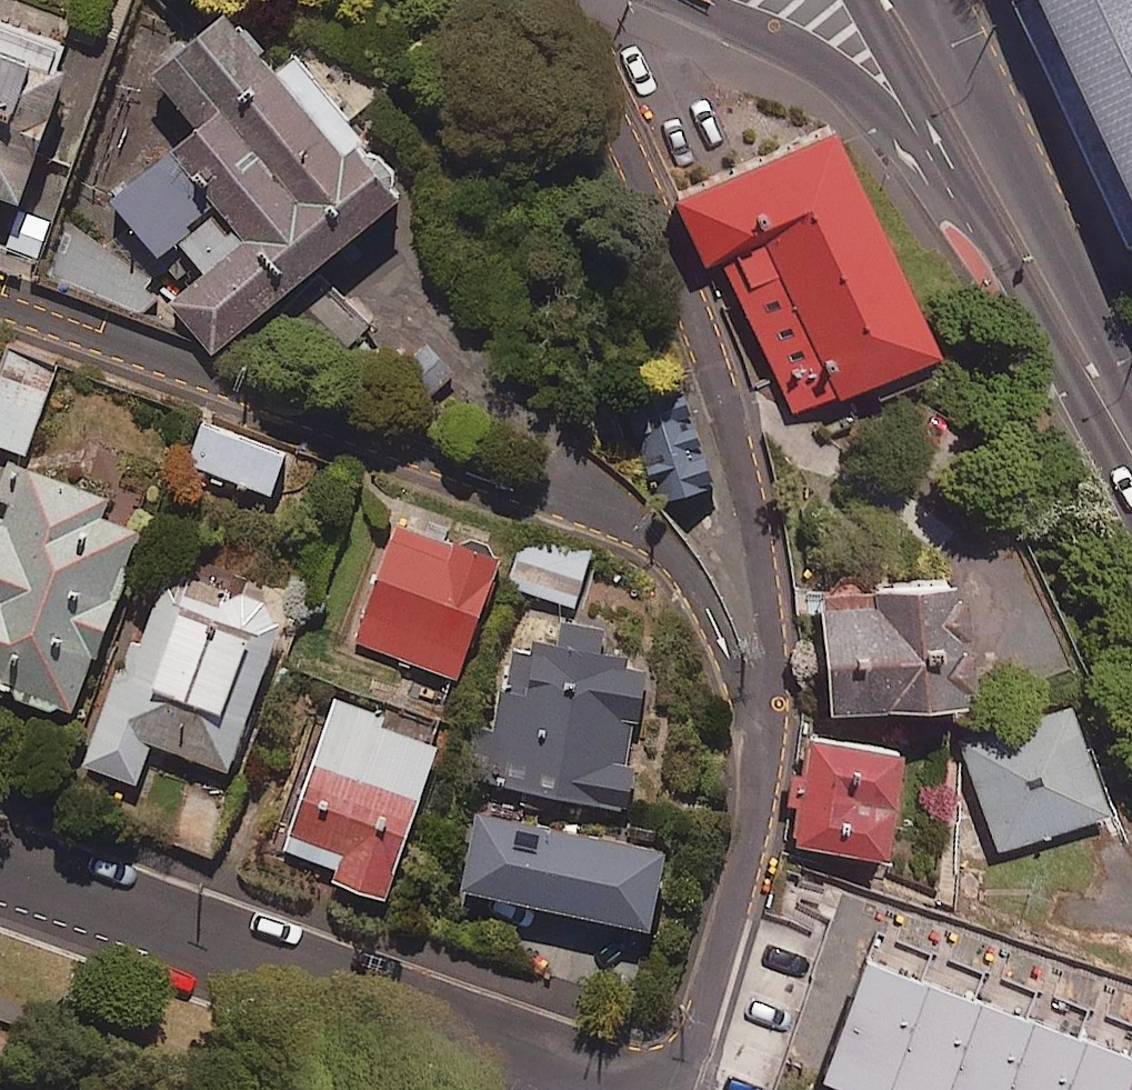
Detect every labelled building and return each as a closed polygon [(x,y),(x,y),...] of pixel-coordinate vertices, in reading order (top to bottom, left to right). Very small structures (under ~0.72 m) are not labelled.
[(1131,192),(1131,0),(1042,0),(1131,192)] [(333,151),(209,7),(140,66),(187,121),(104,193),(156,254),(190,225),(186,219),(209,199),(238,233),(164,296),(208,346),(390,190),(346,140),(333,151)] [(10,191),(27,138),(54,55),(46,52),(54,29),(0,12),(0,188),(10,191)] [(934,338),(829,116),(672,190),(704,257),(719,250),(792,405),(934,338)] [(10,349),(0,379),(0,443),(25,452),(55,364),(10,349)] [(621,396),(657,502),(712,483),(676,377),(621,396)] [(284,450),(208,422),(193,463),(270,491),(284,450)] [(5,457),(0,470),(0,685),(68,709),(132,524),(99,512),(106,492),(5,457)] [(590,550),(524,533),(510,587),(576,604),(590,550)] [(388,536),(353,642),(454,675),(495,552),(450,537),(444,554),(388,536)] [(124,629),(78,762),(135,782),(149,741),(223,766),(273,619),(259,594),(159,560),(134,632),(124,629)] [(953,686),(938,567),(863,577),(865,592),(812,599),(825,703),(953,686)] [(476,724),(467,779),(623,803),(629,766),(622,765),(630,716),(636,717),(646,655),(601,648),(605,624),(560,617),(556,640),(530,636),(528,648),(510,646),(503,688),(497,687),(491,727),(476,724)] [(383,712),(331,695),(281,850),(332,866),(328,880),(382,897),(433,740),(380,723),(383,712)] [(1108,807),(1068,699),(960,739),(1000,847),(1108,807)] [(880,848),(892,741),(802,731),(790,839),(880,848)] [(660,843),(474,806),(458,886),(644,923),(660,843)] [(924,975),(865,954),(822,1074),(866,1089),(882,1089),(924,975)] [(882,1089),(947,1089),(981,996),(924,975),(882,1089)] [(947,1089),(1006,1089),(1033,1015),(981,996),(947,1089)] [(1006,1089),(1064,1089),(1084,1033),(1033,1015),(1006,1089)] [(1064,1089),(1117,1089),(1131,1050),(1084,1033),(1064,1089)]
